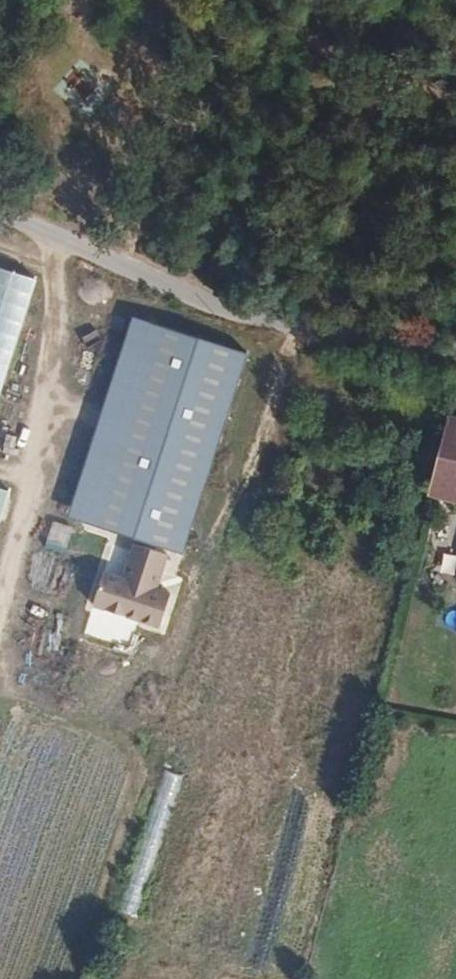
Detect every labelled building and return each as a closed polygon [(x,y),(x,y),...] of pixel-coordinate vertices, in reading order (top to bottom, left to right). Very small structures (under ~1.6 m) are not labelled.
[(0,267),(0,406),(40,280),(0,267)] [(173,552),(186,556),(250,352),(137,317),(74,521),(136,540),(173,552)] [(444,419),(425,497),(455,505),(455,422),(444,419)] [(162,587),(173,552),(136,540),(125,575),(106,569),(95,604),(166,626),(177,591),(162,587)] [(187,777),(162,769),(113,909),(137,918),(187,777)] [(84,970),(81,978),(98,978),(99,975),(84,970)]
